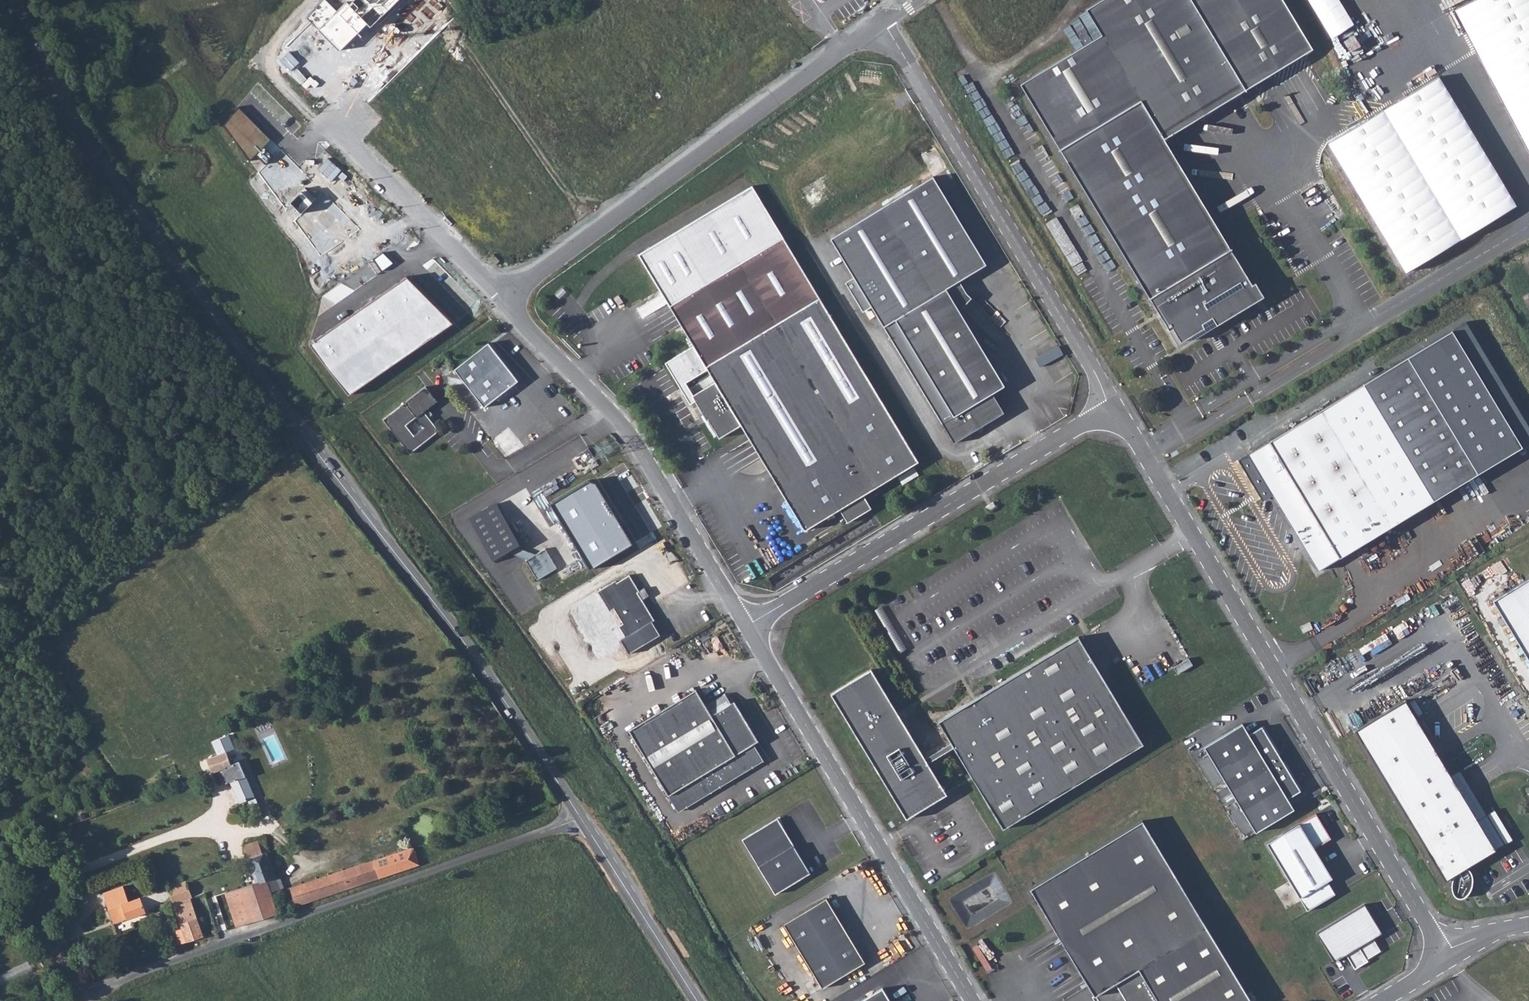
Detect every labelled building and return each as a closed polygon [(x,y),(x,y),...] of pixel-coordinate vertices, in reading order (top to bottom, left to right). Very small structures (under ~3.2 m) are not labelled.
[(307,17),(340,52),(367,25),(370,28),(398,0),(355,0),(349,6),(346,3),(337,11),(326,0),(324,0),(307,17)] [(1282,0),(1105,0),(1086,12),(1102,38),(1021,86),(1170,332),(1174,330),(1184,347),(1208,332),(1206,328),(1216,323),(1218,326),(1262,300),(1166,144),(1315,54),(1282,0)] [(1354,25),(1341,0),(1311,0),(1330,37),(1354,25)] [(1456,8),(1528,146),(1528,0),(1472,0),(1456,8)] [(1355,123),(1332,137),(1409,266),(1516,202),(1439,73),(1355,123)] [(945,293),(958,285),(985,269),(932,181),(830,242),(852,280),(844,285),(861,314),(869,309),(882,330),(945,293)] [(737,427),(800,532),(835,511),(859,497),(915,464),(752,184),(636,253),(690,348),(663,364),(687,405),(692,402),(703,421),(705,421),(716,439),(737,427)] [(312,345),(349,398),(452,324),(407,279),(312,345)] [(958,285),(945,293),(955,309),(966,298),(958,285)] [(882,330),(950,445),(971,433),(979,434),(981,427),(1001,415),(991,398),(1003,390),(955,309),(945,293),(882,330)] [(484,408),(517,382),(488,344),(454,370),(484,408)] [(1476,470),(1406,353),(1248,447),(1272,486),(1268,488),(1273,495),(1307,553),(1315,567),(1476,470)] [(447,359),(437,366),(444,377),(454,370),(447,359)] [(423,412),(436,402),(425,387),(383,420),(409,454),(439,431),(423,412)] [(1272,486),(1248,447),(1245,449),(1268,488),(1272,486)] [(903,483),(919,473),(914,465),(898,475),(903,483)] [(589,481),(553,503),(592,567),(632,542),(596,483),(589,481)] [(859,497),(835,511),(843,525),(867,510),(859,497)] [(991,503),(983,507),(986,512),(993,508),(991,503)] [(499,504),(471,520),(498,565),(513,556),(526,561),(525,561),(537,581),(556,569),(544,550),(535,556),(521,551),(525,548),(499,504)] [(614,579),(596,591),(608,610),(613,608),(622,623),(618,625),(624,636),(619,639),(628,653),(659,633),(651,620),(653,618),(640,598),(643,596),(645,594),(645,589),(643,587),(638,590),(628,574),(616,581),(614,579)] [(1528,661),(1528,580),(1493,601),(1528,661)] [(599,600),(586,606),(590,617),(604,611),(599,600)] [(1076,637),(1065,644),(1086,679),(1130,752),(1142,744),(1076,637)] [(1086,679),(1065,644),(937,722),(950,743),(924,758),(870,671),(829,695),(901,814),(942,789),(927,764),(953,748),(1002,829),(1130,752),(1086,679)] [(1449,686),(1412,703),(1418,715),(1454,698),(1449,686)] [(695,687),(628,728),(678,810),(763,759),(753,741),(757,739),(727,689),(704,703),(695,687)] [(1465,866),(1463,865),(1501,842),(1483,811),(1475,816),(1403,696),(1352,727),(1442,877),(1449,873),(1449,880),(1449,887),(1450,891),(1453,894),(1456,895),(1460,895),(1462,895),(1463,894),(1465,892),(1466,890),(1469,883),(1469,876),(1468,872),(1467,869),(1465,866)] [(1243,726),(1206,748),(1257,833),(1296,810),(1289,798),(1301,791),(1262,727),(1248,735),(1243,726)] [(235,807),(247,803),(245,799),(256,794),(242,760),(233,763),(229,752),(210,759),(216,773),(221,771),(235,807)] [(1475,816),(1483,811),(1457,767),(1448,772),(1475,816)] [(245,799),(247,803),(248,805),(258,800),(256,794),(245,799)] [(1329,839),(1313,815),(1268,845),(1305,910),(1334,895),(1326,882),(1331,878),(1313,850),(1329,839)] [(776,820),(741,840),(774,895),(809,874),(776,820)] [(1028,889),(1052,929),(1096,1000),(1249,1000),(1141,821),(1028,889)] [(245,844),(249,858),(264,853),(261,846),(265,845),(263,838),(245,844)] [(418,865),(414,850),(413,846),(373,859),(379,878),(418,865)] [(226,892),(236,927),(278,914),(271,889),(267,878),(276,875),(270,855),(268,852),(264,853),(249,858),(245,859),(250,874),(254,873),(257,881),(226,892)] [(270,855),(276,875),(285,872),(279,853),(270,855)] [(347,888),(379,878),(373,859),(342,870),(347,888)] [(330,894),(347,888),(342,870),(324,876),(330,894)] [(267,878),(271,889),(279,886),(276,875),(267,878)] [(295,905),(330,894),(324,876),(290,887),(295,905)] [(186,880),(167,886),(172,902),(189,897),(190,896),(186,880)] [(102,893),(108,908),(129,900),(124,885),(102,893)] [(154,890),(140,896),(145,912),(172,902),(167,886),(154,890)] [(129,900),(108,908),(113,921),(125,916),(127,919),(145,912),(140,896),(129,900)] [(172,902),(179,923),(195,918),(193,909),(189,897),(172,902)] [(826,899),(783,924),(821,989),(864,963),(826,899)] [(1363,905),(1316,934),(1333,962),(1345,955),(1354,970),(1367,962),(1366,959),(1379,952),(1372,938),(1381,933),(1363,905)] [(166,932),(171,947),(201,937),(195,918),(179,923),(180,927),(166,932)] [(861,1000),(889,1000),(881,988),(861,1000)]
